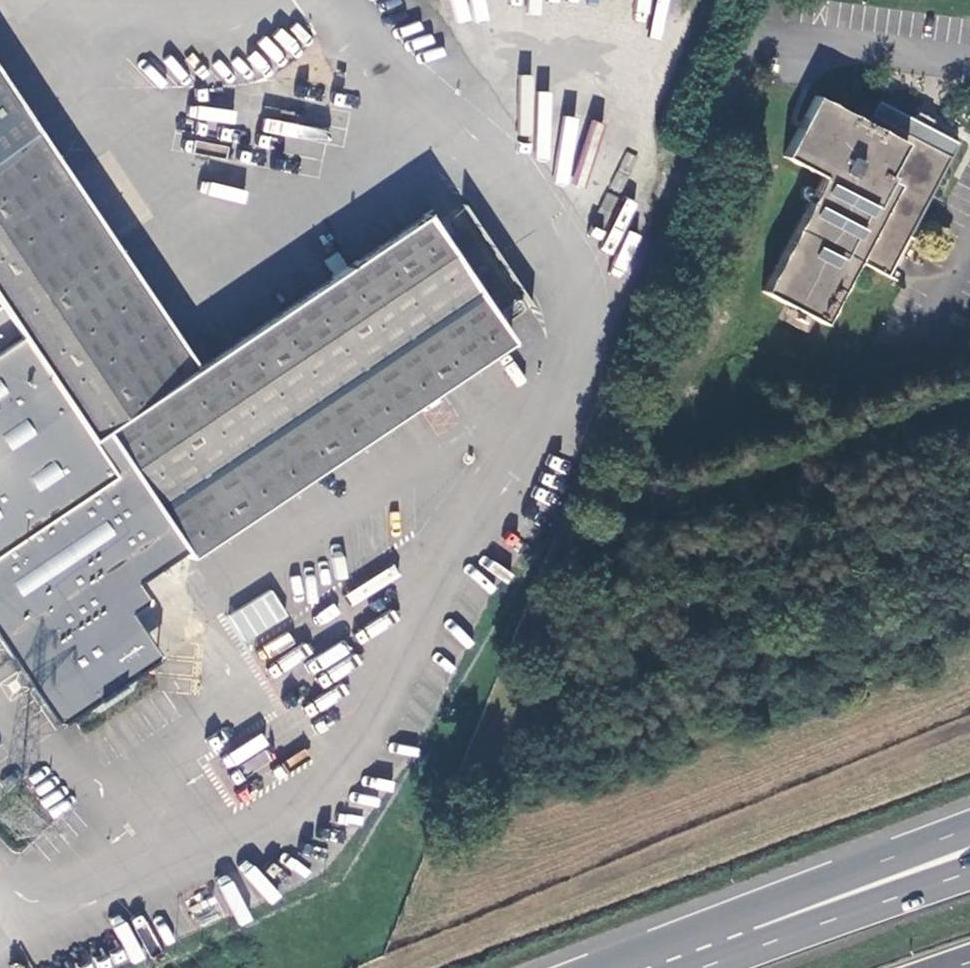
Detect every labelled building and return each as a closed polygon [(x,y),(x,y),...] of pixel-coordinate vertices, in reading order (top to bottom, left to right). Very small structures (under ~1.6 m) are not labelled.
[(423,214),(195,368),(0,83),(0,641),(45,708),(68,716),(83,707),(92,710),(126,689),(131,673),(143,665),(147,643),(128,613),(134,608),(137,587),(135,583),(180,551),(185,557),(506,340),(423,214)] [(889,276),(959,142),(930,127),(933,123),(917,115),(915,119),(878,100),(870,115),(871,116),(867,123),(817,96),(785,157),(825,178),(764,290),(826,323),(858,260),(889,276)] [(919,112),(917,115),(933,123),(934,120),(919,112)] [(225,616),(240,644),(288,618),(272,590),(225,616)] [(118,927),(127,957),(139,954),(130,923),(118,927)]
